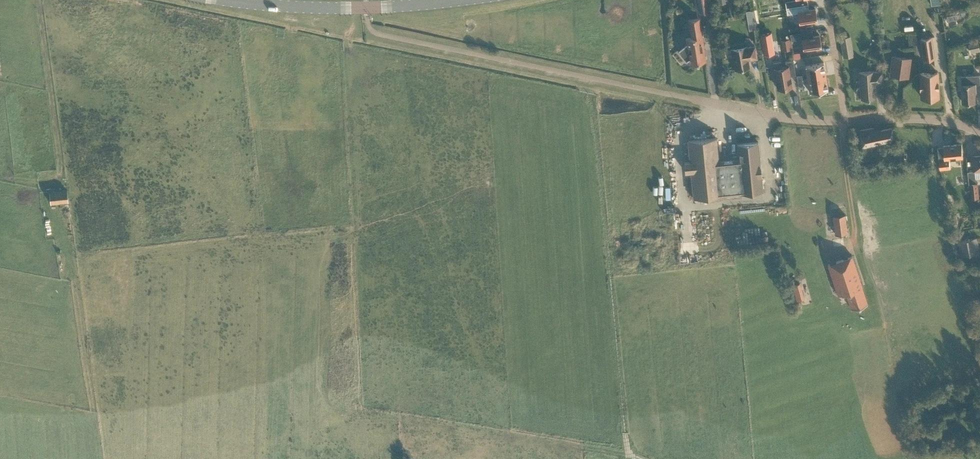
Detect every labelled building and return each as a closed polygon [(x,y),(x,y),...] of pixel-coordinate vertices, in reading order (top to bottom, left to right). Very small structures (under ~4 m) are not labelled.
[(708,0),(699,0),(700,12),(710,10),(708,0)] [(808,3),(786,7),(787,13),(797,12),(799,23),(817,21),(815,8),(808,9),(808,3)] [(704,50),(703,44),(704,44),(700,17),(688,19),(690,29),(691,29),(692,37),(686,37),(688,45),(680,51),(678,49),(687,60),(689,58),(690,63),(706,60),(704,50)] [(791,32),(792,39),(802,38),(804,49),(822,47),(820,35),(813,36),(812,29),(811,29),(806,30),(791,32)] [(770,33),(760,34),(764,54),(773,52),(770,33)] [(920,33),(908,34),(909,45),(922,43),(924,58),(934,57),(931,37),(921,38),(920,33)] [(786,38),(780,39),(782,50),(791,48),(789,34),(785,35),(786,38)] [(840,37),(843,58),(854,56),(850,35),(840,37)] [(978,41),(968,43),(969,43),(969,47),(970,49),(979,47),(978,41)] [(745,46),(732,48),(736,68),(749,66),(748,59),(757,58),(755,46),(746,47),(745,46)] [(908,78),(911,57),(891,55),(889,75),(908,78)] [(779,61),(773,62),(778,88),(792,86),(790,76),(796,75),(793,59),(785,61),(786,66),(780,67),(779,61)] [(823,62),(805,65),(807,79),(826,76),(823,62)] [(857,88),(856,89),(857,94),(858,96),(860,96),(861,98),(875,97),(874,83),(883,82),(882,72),(874,72),(874,70),(859,70),(859,80),(860,88),(857,88)] [(938,97),(937,72),(920,73),(921,78),(919,78),(920,88),(921,88),(921,97),(926,97),(927,99),(933,99),(933,97),(938,97)] [(975,83),(979,83),(979,77),(979,74),(961,75),(963,102),(977,101),(975,83)] [(826,76),(807,79),(809,92),(828,89),(826,76)] [(873,127),(860,130),(861,134),(860,135),(862,146),(894,139),(892,127),(874,131),(873,127)] [(737,143),(738,159),(718,160),(716,137),(688,139),(690,160),(684,161),(685,171),(691,170),(694,197),(721,194),(741,192),(762,191),(758,141),(737,143)] [(939,146),(938,146),(939,159),(940,169),(950,168),(950,158),(963,157),(962,143),(944,145),(944,146),(939,147),(939,146)] [(970,183),(972,198),(979,197),(978,182),(970,183)] [(67,189),(49,192),(51,203),(68,201),(67,189)] [(951,227),(959,226),(957,213),(948,215),(951,227)] [(833,216),(835,234),(847,232),(845,214),(833,216)] [(961,255),(979,252),(977,237),(959,241),(961,255)] [(851,309),(867,303),(862,287),(852,256),(828,264),(838,295),(846,292),(851,309)] [(799,283),(792,285),(797,300),(804,298),(799,283)] [(969,411),(955,414),(956,421),(971,418),(969,411)]
